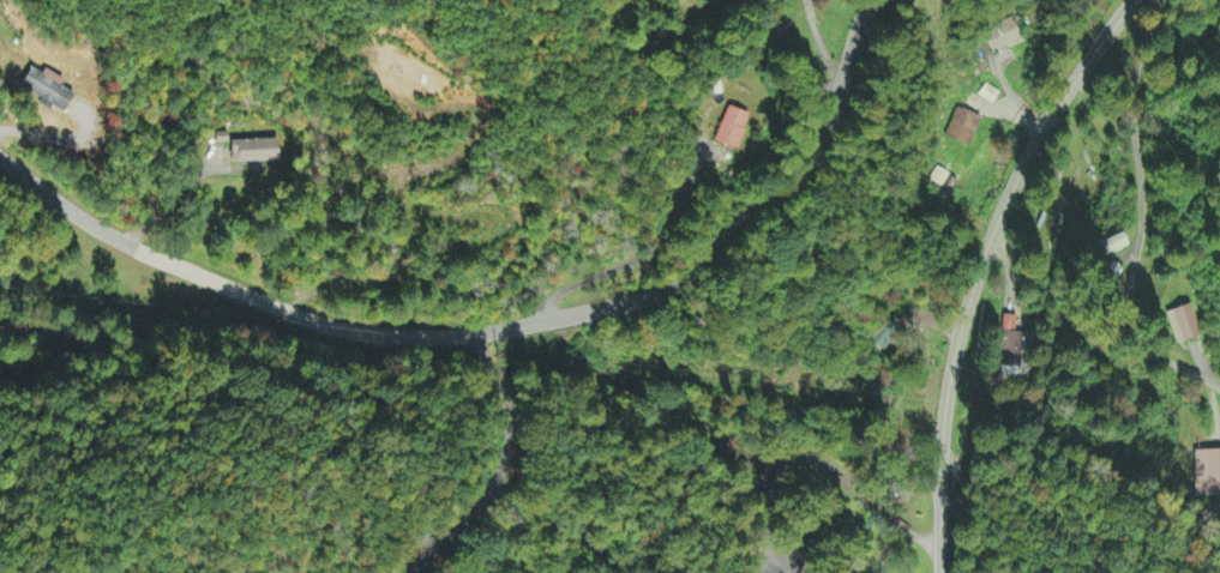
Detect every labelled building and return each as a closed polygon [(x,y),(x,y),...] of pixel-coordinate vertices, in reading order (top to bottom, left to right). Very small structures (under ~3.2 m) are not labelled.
[(994,56),(1023,42),(1013,20),(983,33),(994,56)] [(19,88),(62,114),(73,95),(61,87),(64,81),(45,70),(42,75),(31,68),(19,88)] [(749,116),(727,108),(715,144),(736,152),(749,116)] [(969,148),(981,118),(958,109),(946,138),(969,148)] [(231,164),(279,163),(279,141),(230,142),(231,164)] [(942,188),(950,175),(940,169),(932,181),(942,188)] [(1130,248),(1125,234),(1099,243),(1105,257),(1130,248)] [(1165,314),(1177,345),(1203,335),(1191,304),(1165,314)] [(1017,316),(1002,316),(1000,382),(1025,382),(1026,333),(1017,332),(1017,316)] [(1195,452),(1196,498),(1219,497),(1219,451),(1195,452)]
